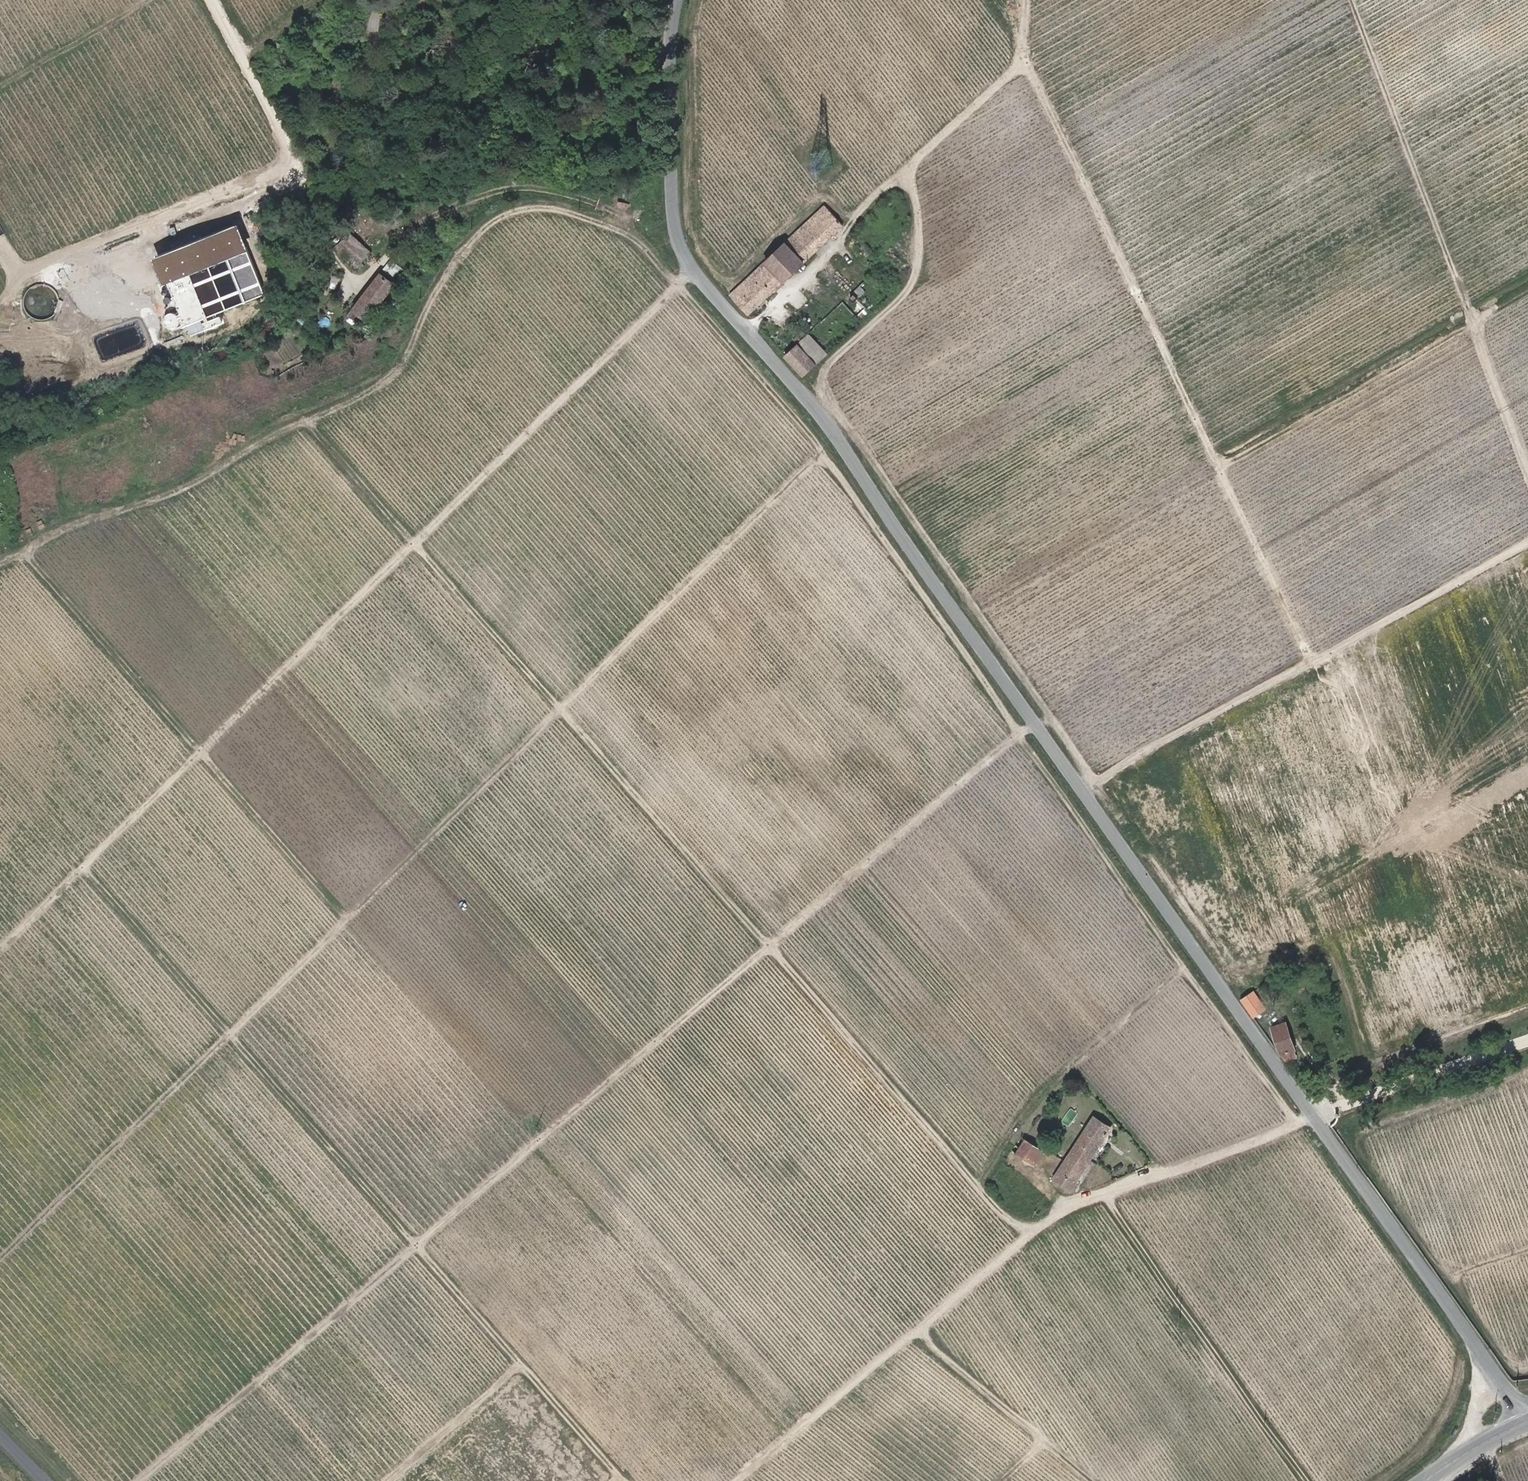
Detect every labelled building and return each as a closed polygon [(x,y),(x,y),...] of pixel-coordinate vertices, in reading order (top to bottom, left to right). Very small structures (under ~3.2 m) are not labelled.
[(753,275),(731,296),(748,315),(843,226),(824,207),(782,248),(753,275)] [(370,253),(348,232),(335,248),(357,269),(371,254),(370,253)] [(151,261),(181,340),(244,316),(215,237),(151,261)] [(108,278),(111,286),(119,283),(116,275),(108,278)] [(353,309),(367,320),(394,285),(380,275),(353,309)] [(367,320),(353,309),(346,319),(360,329),(367,320)] [(785,357),(803,376),(815,365),(797,345),(785,357)] [(1253,993),(1242,1001),(1254,1017),(1265,1009),(1253,993)] [(1283,1058),(1285,1061),(1295,1057),(1292,1050),(1294,1049),(1284,1022),(1272,1027),(1283,1058)] [(1035,1113),(1029,1122),(1036,1126),(1041,1117),(1035,1113)] [(1054,1179),(1071,1190),(1110,1128),(1093,1117),(1054,1179)] [(1020,1137),(1011,1150),(1020,1156),(1034,1165),(1043,1152),(1020,1137)] [(1030,1172),(1034,1165),(1020,1156),(1015,1163),(1030,1172)]
